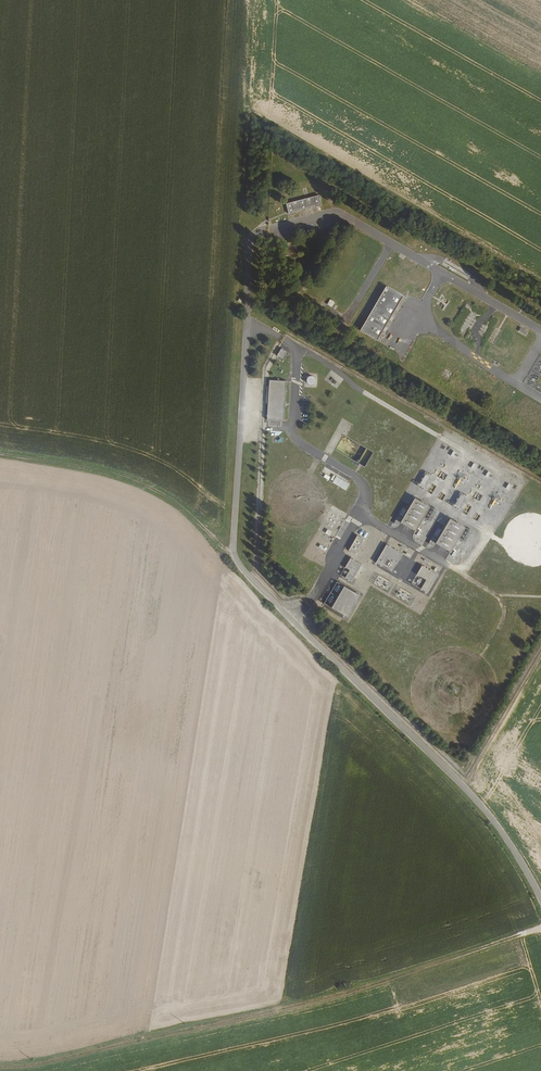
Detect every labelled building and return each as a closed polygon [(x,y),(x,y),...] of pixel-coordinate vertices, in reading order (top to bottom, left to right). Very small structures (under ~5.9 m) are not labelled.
[(319,195),(286,204),(289,214),(321,205),(319,195)] [(403,296),(386,286),(360,330),(376,340),(403,296)] [(281,349),(277,356),(282,359),(286,352),(281,349)] [(286,381),(269,380),(267,419),(284,421),(286,381)] [(365,467),(373,453),(344,435),(335,449),(365,467)] [(336,477),(333,483),(345,490),(348,484),(336,477)] [(414,498),(400,522),(415,532),(430,507),(414,498)] [(449,518),(435,543),(450,552),(465,528),(449,518)] [(357,535),(348,550),(354,554),(363,539),(357,535)] [(386,544),(375,562),(382,567),(388,557),(397,563),(402,554),(386,544)] [(349,570),(344,578),(351,582),(361,565),(350,558),(345,567),(349,570)] [(422,565),(416,574),(426,580),(420,589),(427,593),(438,575),(422,565)] [(344,586),(331,608),(347,617),(359,595),(344,586)]
